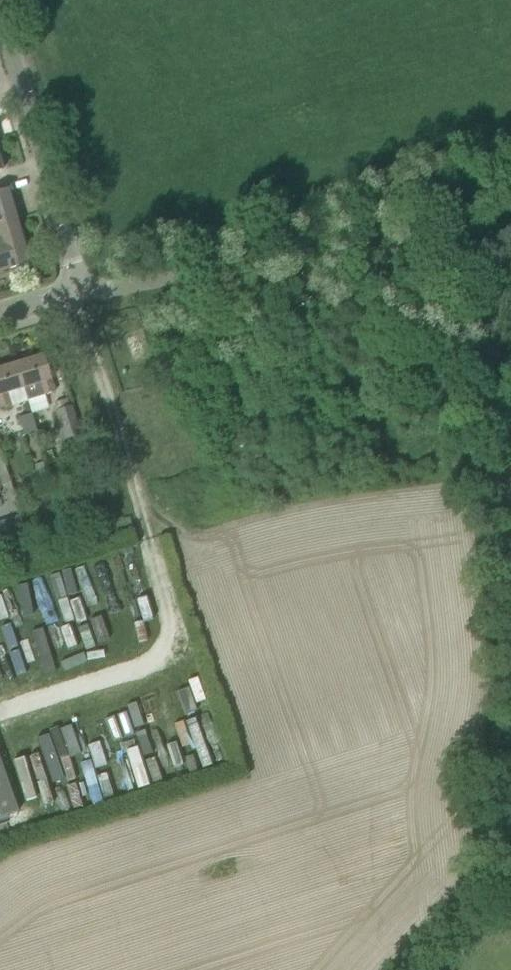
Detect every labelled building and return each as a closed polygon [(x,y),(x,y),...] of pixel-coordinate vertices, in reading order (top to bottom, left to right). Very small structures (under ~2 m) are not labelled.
[(17,219),(8,189),(0,192),(0,224),(17,219)] [(0,224),(0,270),(7,268),(7,269),(30,262),(17,219),(0,224)] [(44,354),(17,363),(24,387),(28,399),(45,394),(55,391),(51,379),(52,379),(44,354)] [(17,363),(0,368),(0,405),(1,408),(12,404),(8,392),(24,387),(17,363)] [(80,435),(72,407),(58,412),(66,439),(80,435)] [(38,431),(32,414),(19,417),(25,435),(38,431)] [(102,508),(91,512),(94,523),(105,520),(102,508)] [(0,522),(0,547),(27,539),(20,516),(0,522)] [(15,741),(27,776),(50,767),(37,733),(15,741)] [(18,812),(0,760),(0,818),(18,812)] [(42,775),(51,813),(63,810),(54,773),(42,775)]
